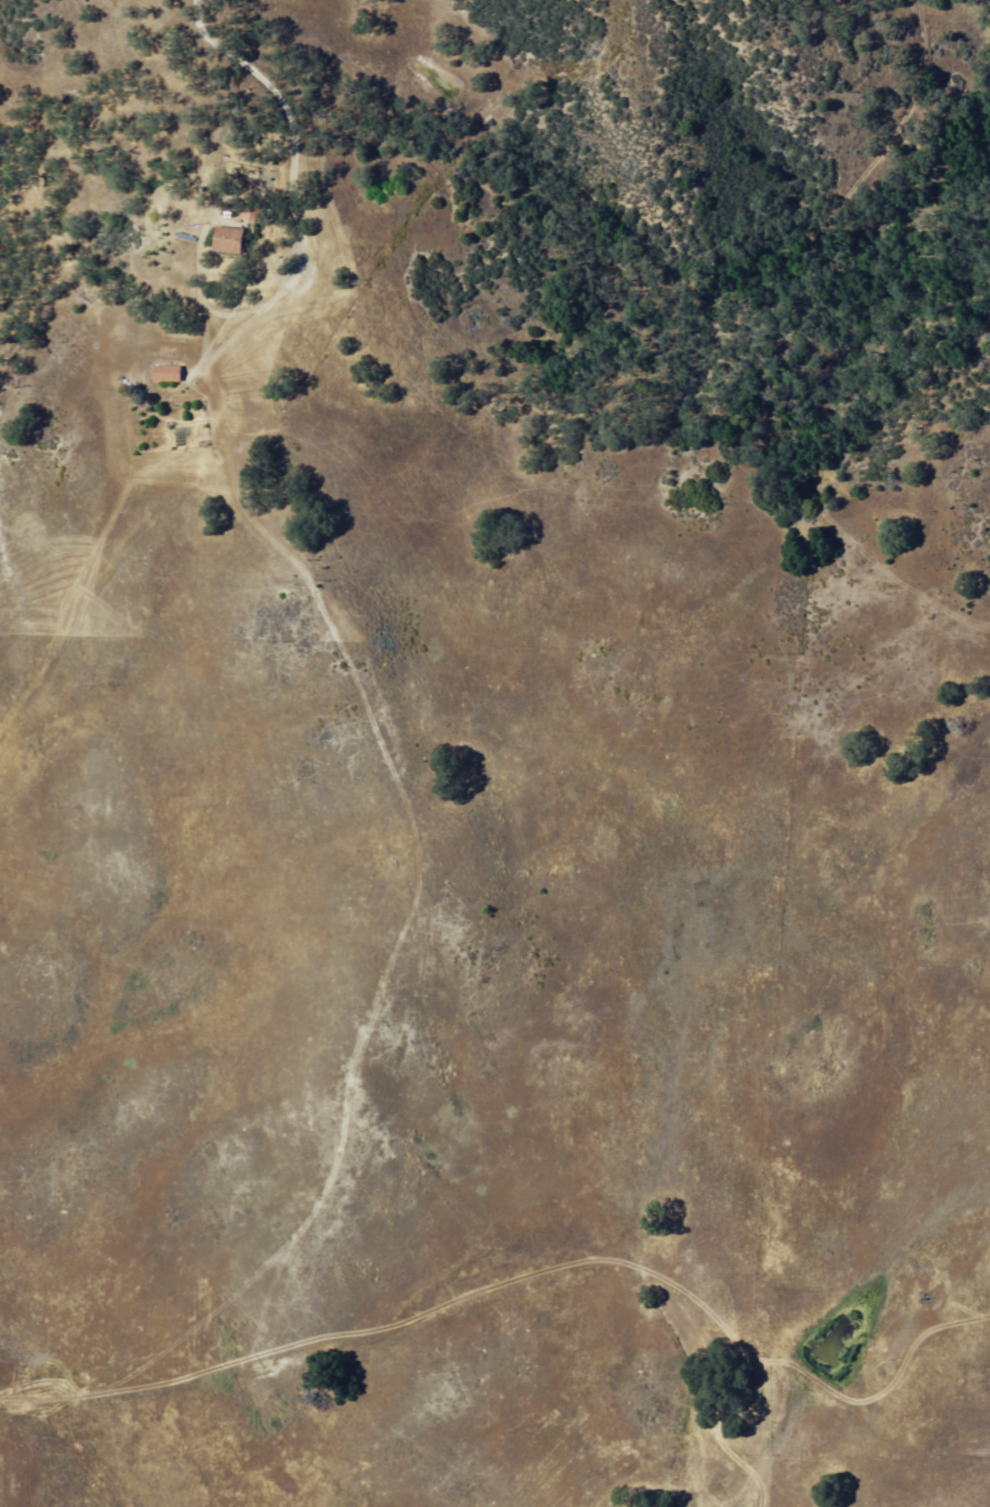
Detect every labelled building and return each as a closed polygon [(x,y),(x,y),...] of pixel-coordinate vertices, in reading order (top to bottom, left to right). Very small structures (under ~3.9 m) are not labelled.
[(216,251),(218,226),(248,229),(246,253),(216,251)] [(156,382),(156,365),(185,365),(185,381),(156,382)]
